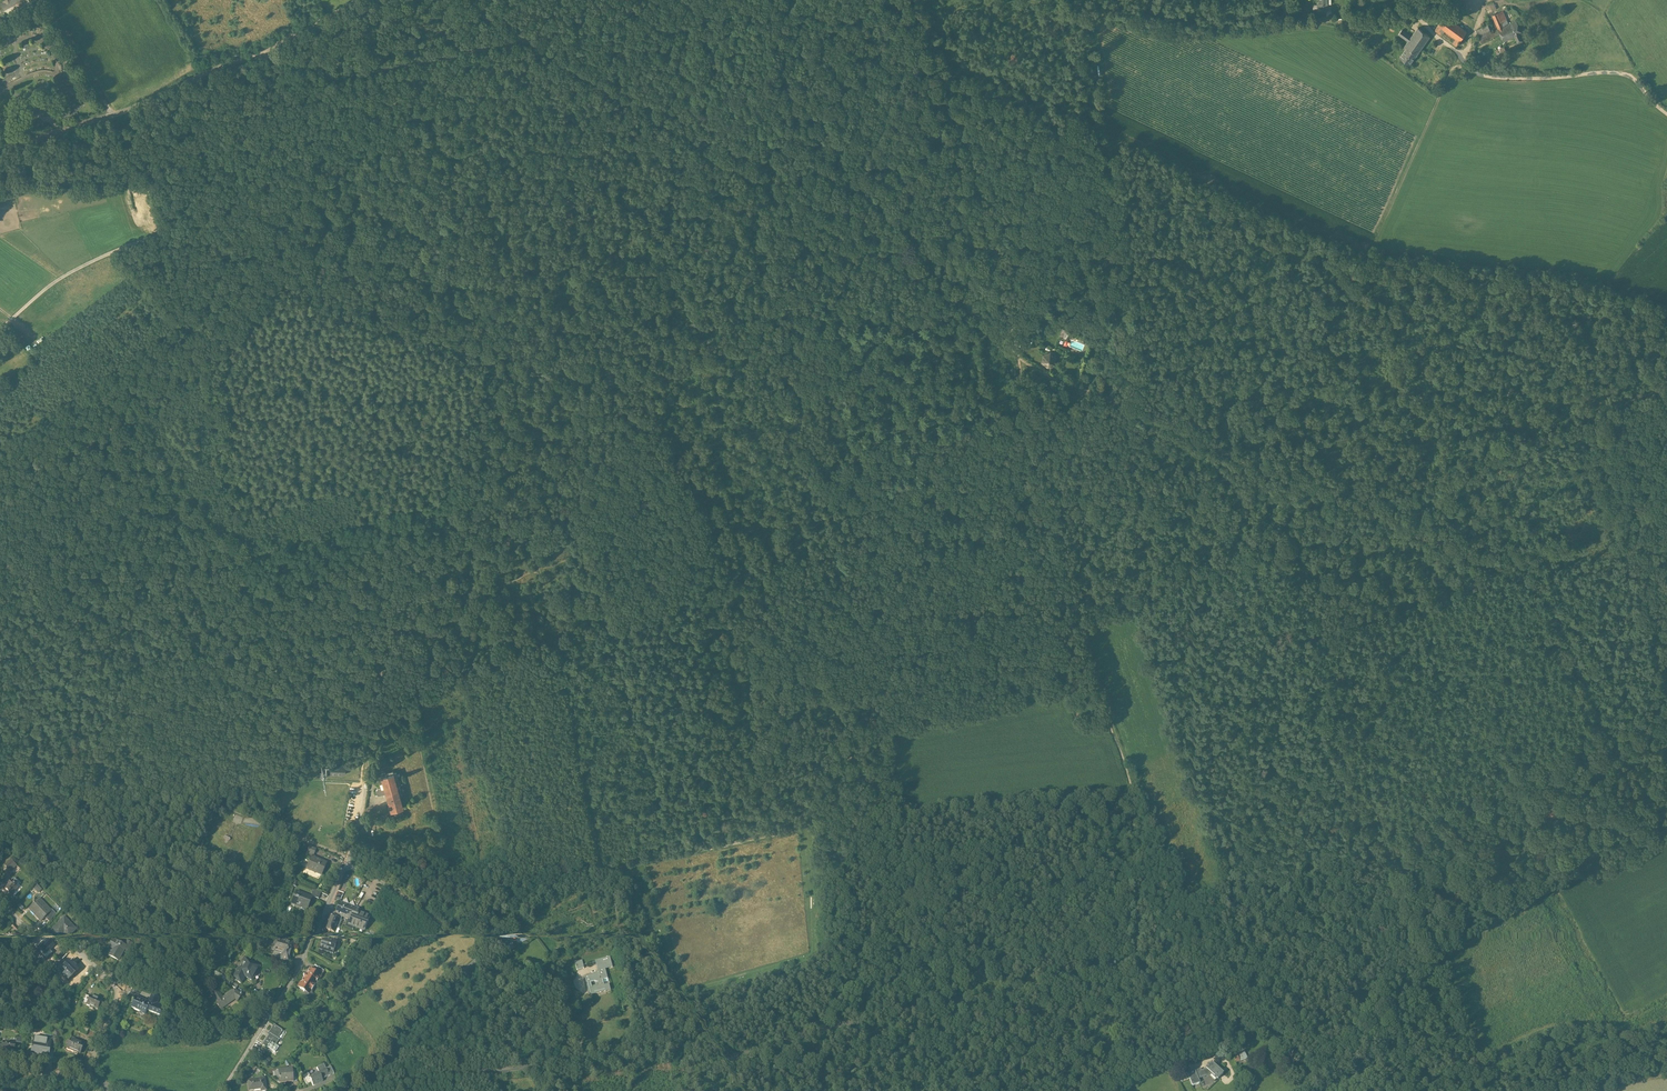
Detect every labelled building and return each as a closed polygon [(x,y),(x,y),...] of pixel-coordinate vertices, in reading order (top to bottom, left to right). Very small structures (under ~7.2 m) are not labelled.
[(1319,7),(1317,6),(1317,11),(1328,12),(1328,0),(1326,0),(1319,0),(1319,7)] [(1508,25),(1503,12),(1492,17),(1498,30),(1494,31),(1496,36),(1500,35),(1504,43),(1515,38),(1518,43),(1522,41),(1520,36),(1522,35),(1516,22),(1508,25)] [(1450,20),(1445,16),(1438,26),(1459,42),(1460,42),(1467,32),(1450,20)] [(1459,42),(1438,26),(1434,31),(1456,47),(1459,42)] [(1488,26),(1475,32),(1478,37),(1477,37),(1478,37),(1481,44),(1493,38),(1488,26)] [(1418,28),(1411,37),(1402,30),(1399,35),(1408,42),(1403,48),(1405,50),(1400,58),(1410,65),(1430,37),(1418,28)] [(1498,45),(1485,50),(1490,60),(1502,55),(1500,50),(1498,45)] [(49,102),(45,100),(40,102),(39,104),(38,106),(40,110),(41,111),(38,117),(42,119),(43,119),(43,121),(47,119),(47,118),(49,118),(49,119),(54,117),(53,116),(53,115),(53,116),(55,111),(51,109),(50,109),(51,107),(52,107),(50,102),(49,103),(49,102)] [(1050,353),(1043,355),(1042,362),(1048,367),(1054,364),(1056,357),(1050,353)] [(397,772),(378,778),(381,788),(378,789),(377,789),(377,790),(377,791),(377,792),(377,793),(378,794),(379,794),(380,795),(386,793),(391,811),(404,808),(399,790),(402,789),(397,772)] [(257,784),(260,790),(267,787),(264,781),(257,784)] [(432,828),(431,819),(419,821),(421,830),(432,828)] [(316,850),(310,847),(307,853),(314,856),(316,850)] [(326,864),(312,858),(307,869),(308,869),(308,868),(315,871),(314,872),(321,875),(326,864)] [(17,866),(11,860),(5,866),(8,870),(9,869),(12,871),(17,866)] [(4,889),(8,893),(11,896),(18,889),(15,885),(11,882),(9,885),(8,886),(7,885),(5,887),(6,888),(4,889)] [(321,893),(314,891),(312,897),(318,900),(321,893)] [(312,899),(296,892),(292,904),(307,910),(312,899)] [(51,912),(39,900),(35,905),(33,904),(33,905),(34,906),(30,910),(31,910),(37,916),(36,917),(41,922),(45,918),(47,916),(51,912)] [(356,909),(340,903),(335,915),(342,917),(350,921),(351,921),(356,909)] [(360,911),(356,909),(351,921),(350,921),(349,925),(364,932),(368,921),(369,918),(364,916),(365,915),(359,913),(360,911)] [(51,912),(47,916),(52,920),(57,915),(52,910),(51,912)] [(333,917),(330,916),(324,929),(328,931),(330,932),(334,933),(339,920),(333,917)] [(64,919),(52,932),(59,939),(67,931),(70,934),(75,929),(64,919)] [(8,938),(6,935),(1,940),(4,942),(6,941),(8,943),(10,945),(9,947),(12,950),(13,949),(14,950),(18,946),(17,945),(21,942),(21,941),(18,937),(17,938),(15,936),(10,941),(8,939),(8,938)] [(93,949),(89,944),(92,941),(87,935),(82,939),(85,942),(71,956),(79,963),(87,954),(88,955),(89,954),(96,961),(99,958),(102,956),(94,948),(93,949)] [(338,945),(328,942),(327,946),(326,946),(325,951),(326,952),(325,956),(335,958),(336,954),(337,954),(338,949),(337,949),(338,945)] [(515,949),(503,954),(508,964),(520,959),(515,949)] [(46,966),(38,974),(44,980),(45,979),(48,977),(47,977),(52,972),(51,972),(52,971),(50,969),(49,969),(46,966)] [(327,966),(326,970),(319,967),(316,977),(322,979),(322,978),(329,980),(329,982),(334,968),(327,966)] [(290,973),(272,967),(269,976),(280,979),(278,988),(285,990),(287,981),(287,982),(290,973)] [(124,975),(116,971),(116,970),(112,968),(108,975),(112,977),(108,984),(108,985),(109,984),(117,988),(116,989),(117,989),(123,977),(124,975),(124,974),(124,975)] [(601,997),(589,1000),(593,1016),(592,1017),(607,1013),(608,1014),(605,1003),(610,1002),(607,991),(615,989),(612,981),(598,984),(601,997)] [(585,984),(578,986),(580,994),(587,992),(585,984)] [(256,994),(242,985),(230,1006),(238,1011),(242,1004),(249,1009),(253,1003),(251,1002),(256,994)] [(78,998),(69,989),(69,988),(58,999),(60,997),(64,1001),(63,1003),(63,1004),(67,1008),(68,1008),(69,1007),(74,1003),(78,998)] [(314,994),(311,1000),(317,1004),(316,1004),(317,1005),(321,999),(314,994)] [(78,997),(78,998),(74,1003),(76,1006),(82,1001),(78,997)] [(306,1001),(305,1000),(303,1002),(300,1003),(301,1006),(295,1014),(301,1018),(303,1015),(308,1018),(312,1013),(310,1012),(311,1010),(313,1011),(316,1004),(317,1004),(311,1000),(308,998),(306,1001)] [(342,1016),(337,1010),(331,1015),(336,1021),(342,1016)] [(232,1018),(220,1026),(215,1019),(209,1023),(211,1025),(212,1025),(215,1029),(214,1029),(218,1036),(232,1026),(233,1026),(235,1028),(239,1022),(232,1018)] [(89,1024),(84,1022),(81,1030),(86,1032),(89,1024)] [(148,1031),(134,1025),(130,1035),(131,1036),(138,1039),(144,1041),(145,1038),(158,1043),(162,1034),(155,1031),(157,1025),(150,1022),(148,1029),(148,1031)] [(98,1028),(91,1025),(92,1023),(90,1023),(90,1024),(89,1024),(86,1032),(89,1034),(89,1036),(92,1037),(93,1035),(97,1037),(100,1031),(97,1030),(98,1028)] [(272,1051),(266,1060),(268,1060),(261,1071),(272,1078),(276,1072),(273,1070),(276,1065),(275,1064),(279,1056),(272,1051)] [(1236,1053),(1240,1063),(1248,1060),(1244,1051),(1236,1053)] [(1236,1053),(1227,1057),(1231,1066),(1240,1063),(1236,1053)] [(1212,1064),(1206,1069),(1207,1070),(1200,1072),(1199,1073),(1201,1079),(1207,1077),(1206,1077),(1212,1075),(1213,1074),(1216,1076),(1215,1076),(1216,1077),(1218,1078),(1217,1080),(1223,1074),(1212,1064)] [(50,1066),(42,1065),(42,1069),(33,1067),(32,1072),(32,1074),(31,1078),(48,1081),(50,1071),(51,1066),(50,1066)] [(3,1066),(3,1068),(0,1068),(0,1074),(14,1076),(15,1068),(3,1066)] [(83,1071),(71,1066),(67,1074),(79,1079),(81,1074),(82,1075),(83,1072),(82,1071),(83,1071)] [(1195,1073),(1188,1075),(1192,1087),(1200,1085),(1198,1081),(1195,1073)] [(1203,1086),(1214,1083),(1212,1076),(1205,1078),(1206,1081),(1201,1083),(1203,1089),(1203,1086)]
